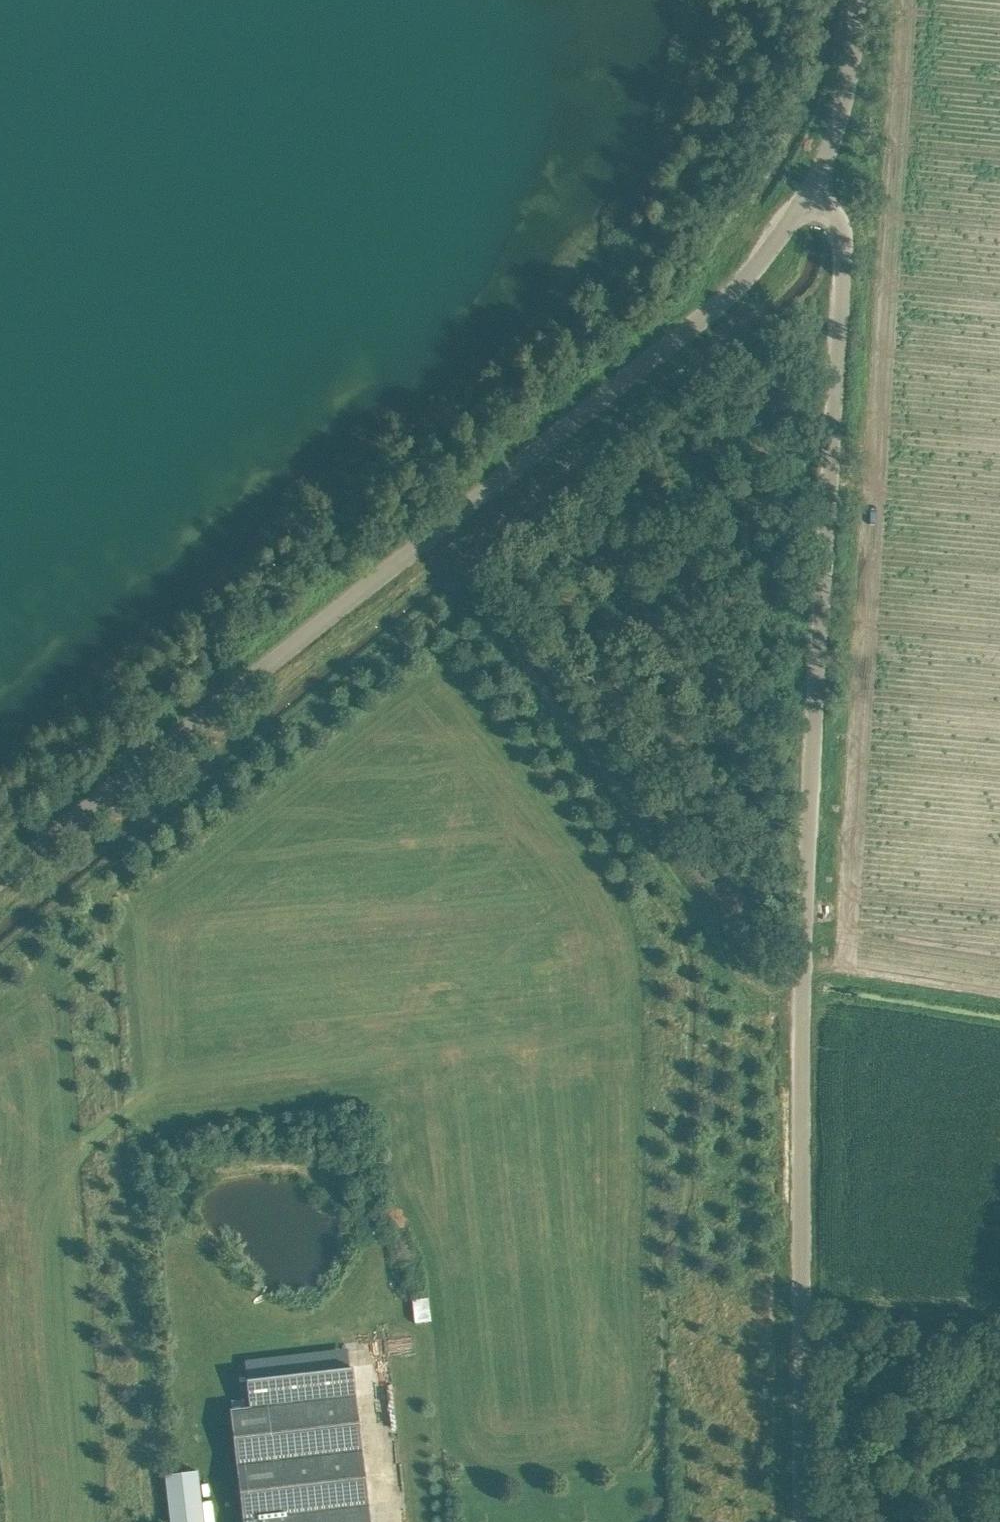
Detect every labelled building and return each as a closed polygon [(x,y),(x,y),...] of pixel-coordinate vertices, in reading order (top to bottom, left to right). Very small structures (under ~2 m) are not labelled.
[(352,1366),(247,1379),(250,1406),(244,1407),(243,1399),(232,1400),(233,1408),(230,1409),(243,1521),(370,1521),(352,1366)] [(165,1474),(171,1521),(203,1521),(197,1470),(165,1474)]
